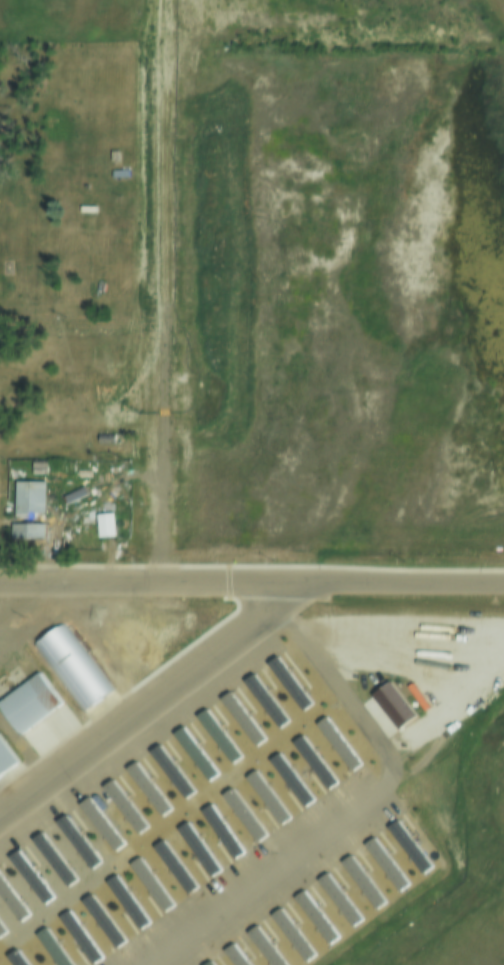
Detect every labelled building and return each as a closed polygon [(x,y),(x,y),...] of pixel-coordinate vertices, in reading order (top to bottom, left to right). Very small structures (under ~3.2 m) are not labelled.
[(109,149),(117,149),(117,161),(109,161),(109,149)] [(110,168),(126,167),(126,177),(110,177),(110,168)] [(81,195),(81,234),(91,234),(91,195),(81,195)] [(13,481),(42,481),(41,536),(11,535),(13,481)] [(94,515),(111,513),(113,536),(96,537),(94,515)] [(30,644),(64,620),(112,686),(78,711),(30,644)] [(297,709),(262,663),(273,655),(308,701),(297,709)] [(17,736),(0,712),(0,700),(38,672),(61,704),(17,736)] [(274,727),(239,681),(249,674),(284,719),(274,727)] [(251,744),(216,699),(225,692),(260,737),(251,744)] [(227,762),(192,717),(202,709),(237,755),(227,762)] [(347,771),(311,724),(323,715),(359,763),(347,771)] [(204,780),(169,734),(179,726),(214,772),(204,780)] [(323,790),(286,742),(297,734),(333,782),(323,790)] [(14,765),(0,776),(0,745),(14,765)] [(180,798),(145,752),(154,746),(189,791),(180,798)] [(300,807),(263,760),(274,752),(310,799),(300,807)] [(158,815),(123,769),(132,762),(167,808),(158,815)] [(276,825),(240,778),(250,770),(286,818),(276,825)] [(135,832),(100,787),(109,780),(143,826),(135,832)] [(253,843),(217,795),(226,788),(262,836),(253,843)] [(110,851),(75,806),(85,798),(120,844),(110,851)] [(231,860),(195,812),(205,804),(241,852),(231,860)] [(87,869),(52,823),(62,816),(96,861),(87,869)] [(418,873),(383,827),(394,819),(429,865),(418,873)] [(207,877),(171,830),(182,821),(219,869),(207,877)] [(129,848),(139,843),(130,829),(121,835),(129,848)] [(63,887),(28,841),(37,834),(72,880),(63,887)] [(395,891),(360,844),(371,836),(406,882),(395,891)] [(184,895),(148,847),(158,840),(194,887),(184,895)] [(39,905),(5,859),(14,852),(49,897),(39,905)] [(370,909),(335,863),(346,855),(381,901),(370,909)] [(160,914),(124,866),(134,858),(170,906),(160,914)] [(348,926),(313,880),(325,871),(360,917),(348,926)] [(137,931),(100,884),(110,876),(147,924),(137,931)] [(16,922),(0,901),(0,883),(25,916),(16,922)] [(325,944),(290,898),(300,890),(335,936),(325,944)] [(113,949),(77,901),(86,894),(123,942),(113,949)] [(23,930),(0,904),(0,918),(16,936),(23,930)] [(302,961),(267,915),(277,907),(312,953),(302,961)] [(101,958),(91,964),(89,964),(54,919),(65,911),(101,958)] [(253,925),(283,964),(267,964),(243,933),(253,925)] [(2,946),(9,941),(0,928),(0,943),(2,946)] [(41,929),(69,964),(53,964),(31,936),(41,929)] [(230,943),(247,964),(231,964),(220,951),(230,943)] [(11,951),(22,964),(9,964),(3,957),(11,951)]
